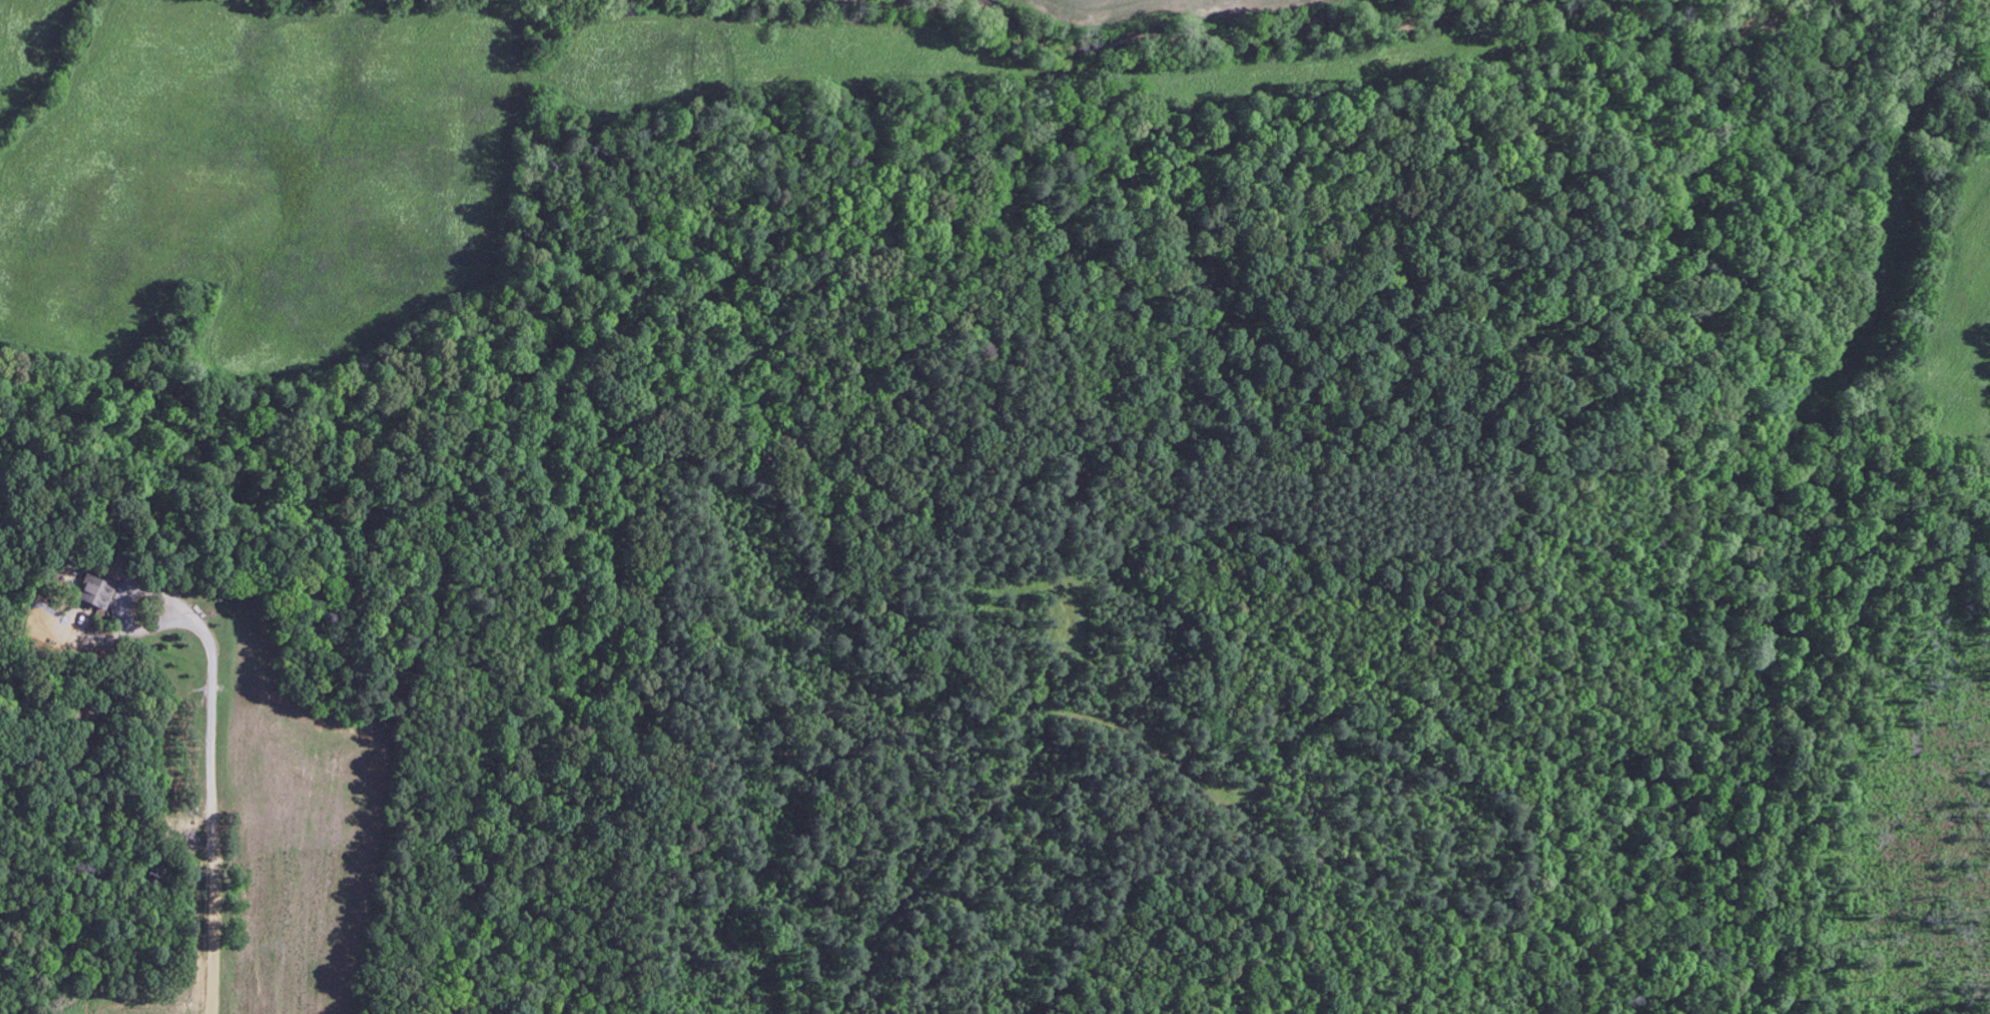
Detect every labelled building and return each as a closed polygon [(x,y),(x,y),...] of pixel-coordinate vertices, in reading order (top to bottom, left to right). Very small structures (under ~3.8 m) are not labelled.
[(111,586),(83,575),(73,600),(101,611),(111,586)]
